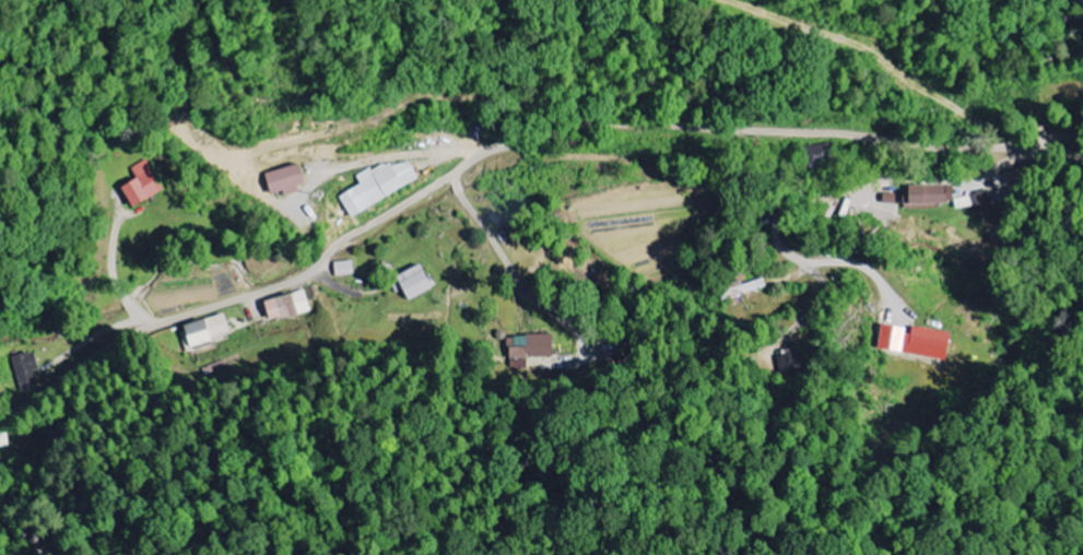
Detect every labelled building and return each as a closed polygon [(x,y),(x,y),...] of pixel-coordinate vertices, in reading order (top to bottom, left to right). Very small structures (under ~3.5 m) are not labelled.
[(362,185),(340,197),(352,218),(421,181),(407,155),(359,181),(362,185)] [(122,189),(135,209),(166,189),(146,160),(132,170),(137,179),(122,189)] [(266,175),(272,196),(284,192),(285,194),(307,187),(300,164),(266,175)] [(905,207),(955,206),(954,186),(904,187),(905,207)] [(972,196),(977,214),(994,209),(989,191),(972,196)] [(973,208),(972,198),(955,200),(956,210),(973,208)] [(335,263),(336,277),(354,276),(353,262),(335,263)] [(409,301),(433,290),(422,266),(398,277),(409,301)] [(746,294),(767,289),(764,280),(743,285),(746,294)] [(311,311),(305,290),(265,303),(272,324),(311,311)] [(185,326),(191,349),(232,337),(225,314),(185,326)] [(879,351),(947,361),(951,334),(911,327),(911,330),(883,325),(879,351)] [(40,374),(35,352),(12,358),(18,380),(40,374)]
